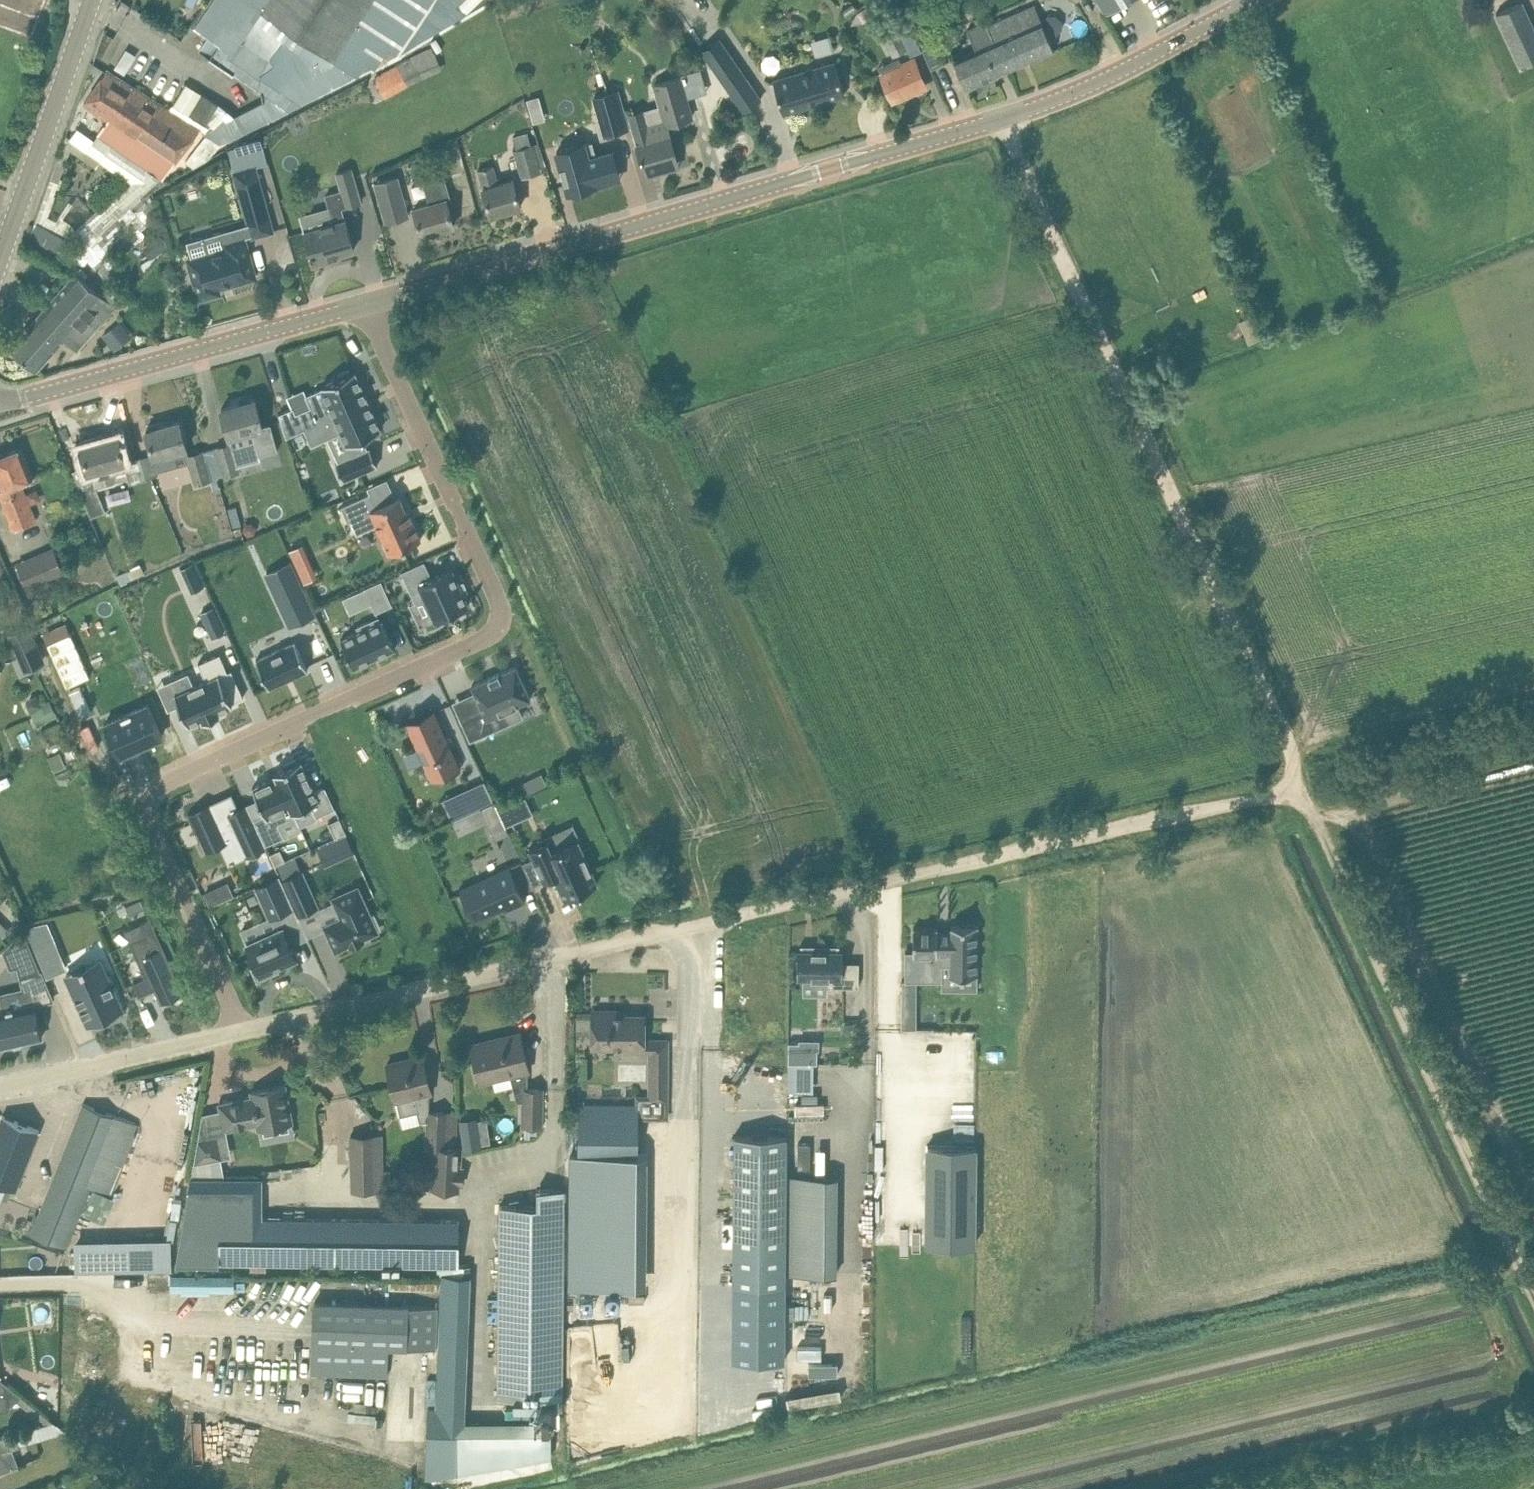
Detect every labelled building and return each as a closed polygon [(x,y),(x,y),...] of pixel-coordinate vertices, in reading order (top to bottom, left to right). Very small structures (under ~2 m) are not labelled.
[(32,38),(39,18),(46,0),(0,0),(0,26),(32,38)] [(184,162),(193,168),(206,160),(222,140),(225,142),(231,140),(299,105),(342,81),(361,72),(367,63),(373,67),(380,58),(382,59),(391,46),(400,52),(406,49),(490,0),(212,0),(194,26),(209,36),(200,50),(262,91),(263,101),(235,116),(219,103),(202,93),(189,114),(211,128),(203,132),(206,134),(184,162)] [(1106,12),(1127,0),(1099,0),(1106,12)] [(1519,65),(1533,58),(1533,27),(1522,1),(1496,13),(1519,65)] [(1035,5),(987,26),(994,40),(995,40),(1007,69),(1054,49),(1035,5)] [(994,40),(987,26),(986,21),(967,30),(975,49),(954,59),(966,87),(1007,69),(995,40),(994,40)] [(900,31),(884,39),(892,57),(908,50),(900,31)] [(721,37),(702,49),(744,109),(762,96),(721,37)] [(923,46),(933,68),(943,63),(934,41),(923,46)] [(893,99),(926,85),(915,60),(903,66),(899,57),(878,65),(882,74),(893,99)] [(773,78),(777,93),(783,112),(845,94),(835,60),(773,78)] [(399,63),(375,76),(385,97),(409,85),(399,63)] [(107,69),(84,102),(108,118),(97,135),(161,179),(163,178),(169,166),(199,128),(107,69)] [(655,83),(667,124),(692,117),(680,76),(655,83)] [(539,108),(558,104),(555,87),(535,91),(539,108)] [(614,90),(594,96),(606,134),(625,128),(614,90)] [(645,118),(632,122),(635,135),(637,141),(638,143),(637,143),(640,151),(645,170),(678,160),(672,141),(670,133),(651,139),(645,118)] [(87,149),(65,135),(36,221),(80,243),(87,247),(143,194),(161,179),(97,135),(87,149)] [(518,148),(513,149),(521,176),(540,171),(530,136),(516,140),(518,148)] [(592,140),(557,150),(568,192),(604,182),(603,179),(619,174),(613,151),(612,151),(611,147),(595,152),(592,140)] [(239,170),(234,171),(249,221),(268,216),(248,147),(234,151),(239,170)] [(478,169),(485,195),(491,214),(521,205),(513,178),(499,183),(493,165),(478,169)] [(304,230),(314,265),(332,260),(331,255),(354,249),(342,206),(362,201),(352,167),(337,172),(342,190),(326,194),(334,221),(304,230)] [(374,183),(385,220),(408,214),(397,176),(374,183)] [(422,234),(454,225),(447,200),(451,198),(445,176),(423,182),(429,204),(414,208),(422,234)] [(80,243),(71,259),(84,263),(88,259),(95,266),(100,260),(102,262),(156,212),(153,192),(144,195),(143,194),(87,247),(80,243)] [(36,221),(28,242),(69,264),(71,259),(80,243),(36,221)] [(158,234),(141,244),(150,258),(167,248),(158,234)] [(235,281),(236,282),(256,276),(244,236),(222,242),(223,247),(188,256),(200,298),(220,292),(218,287),(218,285),(218,284),(219,283),(220,283),(221,282),(231,279),(232,279),(233,279),(234,279),(235,280),(235,281)] [(77,271),(51,301),(89,336),(116,306),(77,271)] [(89,336),(51,301),(11,347),(37,369),(65,337),(78,349),(89,336)] [(1252,315),(1239,320),(1248,343),(1261,338),(1252,315)] [(121,319),(104,333),(117,348),(134,334),(121,319)] [(294,406),(279,413),(287,436),(305,429),(367,401),(364,396),(366,395),(366,393),(365,394),(355,372),(356,372),(355,370),(350,372),(349,369),(339,374),(340,377),(321,385),(322,386),(323,387),(306,395),(311,406),(296,412),(294,406)] [(222,408),(230,436),(252,429),(259,454),(278,448),(270,423),(263,425),(255,398),(222,408)] [(367,401),(305,429),(312,445),(342,431),(353,455),(337,462),(337,461),(336,462),(344,480),(345,479),(377,465),(378,465),(370,447),(369,448),(368,448),(363,437),(381,429),(381,428),(380,428),(371,406),(371,404),(369,405),(367,401)] [(190,461),(196,482),(210,478),(203,451),(189,454),(185,439),(179,419),(146,429),(152,448),(154,456),(155,456),(159,470),(190,461)] [(91,481),(79,486),(91,516),(106,510),(97,487),(130,476),(119,436),(95,443),(94,438),(81,441),(83,446),(81,447),(91,481)] [(232,443),(203,451),(210,478),(239,470),(232,443)] [(29,465),(21,446),(0,455),(0,481),(3,488),(0,489),(0,494),(14,529),(36,520),(21,482),(34,477),(29,465)] [(390,552),(421,538),(408,508),(406,509),(400,496),(378,506),(371,490),(341,504),(348,519),(370,509),(390,552)] [(301,544),(290,549),(297,565),(308,560),(301,544)] [(17,562),(27,588),(36,584),(41,593),(53,587),(48,578),(65,571),(53,546),(17,562)] [(432,576),(425,560),(402,570),(416,601),(425,597),(436,620),(469,605),(452,567),(432,576)] [(193,562),(182,567),(187,578),(198,573),(193,562)] [(289,562),(265,573),(290,629),(315,618),(289,562)] [(381,579),(364,587),(375,612),(392,604),(381,579)] [(193,602),(173,609),(186,647),(206,641),(193,602)] [(213,606),(202,611),(213,638),(225,633),(213,606)] [(368,621),(358,626),(360,630),(343,638),(342,638),(341,638),(354,666),(355,666),(355,665),(395,647),(395,648),(396,647),(383,619),(382,619),(382,620),(381,620),(379,615),(368,620),(368,621)] [(58,619),(36,629),(55,673),(77,662),(58,619)] [(29,623),(8,633),(24,669),(45,660),(29,623)] [(296,641),(256,659),(269,687),(308,669),(296,641)] [(176,693),(175,693),(188,724),(189,723),(202,717),(204,720),(203,720),(204,721),(220,714),(220,713),(219,713),(218,710),(231,704),(232,704),(233,704),(232,702),(244,696),(232,669),(228,670),(220,652),(199,661),(207,680),(176,693)] [(516,665),(472,685),(484,711),(463,721),(471,739),(494,729),(489,717),(531,698),(516,665)] [(148,703),(104,723),(118,755),(162,735),(148,703)] [(407,720),(406,721),(432,779),(434,779),(433,777),(458,765),(459,767),(461,766),(435,708),(433,709),(434,710),(408,722),(407,720)] [(286,766),(276,771),(296,815),(296,814),(295,810),(311,803),(317,816),(335,807),(326,785),(315,790),(301,761),(302,761),(301,760),(297,761),(296,758),(285,763),(286,766)] [(254,785),(253,786),(265,813),(254,817),(266,844),(285,835),(279,822),(296,815),(276,771),(275,772),(275,773),(276,773),(277,775),(254,786),(254,785)] [(543,774),(533,778),(539,790),(548,786),(543,774)] [(484,784),(458,795),(466,813),(492,801),(484,784)] [(190,811),(189,812),(206,851),(208,850),(207,849),(226,841),(227,842),(228,841),(228,840),(235,837),(243,855),(247,853),(248,855),(249,855),(249,854),(264,847),(264,848),(266,847),(246,803),(245,804),(245,805),(230,812),(229,811),(228,812),(229,813),(218,818),(210,802),(209,803),(209,804),(190,812),(190,811)] [(511,807),(500,812),(507,824),(516,820),(511,807)] [(466,813),(452,820),(458,835),(473,828),(466,813)] [(340,820),(329,825),(335,837),(346,832),(340,820)] [(348,836),(333,842),(341,860),(355,853),(348,836)] [(540,843),(529,848),(534,857),(544,880),(555,875),(565,897),(598,883),(579,841),(578,839),(552,851),(547,840),(540,843)] [(281,851),(271,855),(276,866),(286,862),(281,851)] [(525,900),(509,864),(459,887),(474,920),(505,906),(506,909),(525,900)] [(300,871),(282,879),(298,915),(317,907),(300,871)] [(278,875),(256,885),(271,918),(293,908),(278,875)] [(226,885),(206,894),(211,906),(231,897),(226,885)] [(359,888),(334,899),(344,919),(326,927),(337,951),(355,943),(355,945),(365,941),(365,939),(379,932),(377,928),(381,927),(375,915),(372,916),(359,888)] [(141,901),(126,908),(130,916),(145,910),(141,901)] [(150,918),(140,922),(145,933),(130,940),(146,976),(134,982),(139,993),(138,994),(139,995),(154,988),(161,1003),(183,993),(184,995),(186,995),(149,912),(148,912),(150,918)] [(905,980),(917,980),(942,980),(942,964),(951,964),(951,973),(951,974),(977,974),(977,973),(977,926),(977,924),(951,924),(951,926),(951,931),(937,931),(937,927),(936,927),(936,928),(914,928),(913,928),(913,951),(905,951),(905,980)] [(296,957),(283,927),(246,943),(256,964),(252,966),(257,979),(279,970),(277,965),(296,957)] [(24,929),(4,949),(11,967),(37,961),(24,929)] [(53,939),(36,946),(48,976),(65,969),(53,939)] [(798,949),(797,977),(827,977),(827,985),(859,986),(859,961),(843,961),(843,949),(838,949),(838,946),(840,946),(840,944),(801,944),(801,946),(803,946),(803,949),(798,949)] [(81,967),(67,974),(77,997),(76,998),(77,999),(78,998),(80,1002),(78,1003),(79,1004),(80,1003),(82,1008),(81,1008),(81,1010),(83,1009),(85,1013),(83,1013),(84,1015),(85,1014),(89,1023),(122,1008),(113,989),(114,989),(114,987),(112,988),(111,984),(112,984),(112,982),(110,983),(99,959),(85,966),(84,964),(80,965),(81,967)] [(0,1010),(0,1046),(43,1036),(35,1003),(53,999),(42,972),(27,975),(30,987),(1,994),(4,1009),(0,1010)] [(593,1045),(644,1045),(644,1015),(614,1015),(614,1011),(593,1011),(593,1045)] [(517,1101),(524,1100),(524,1088),(527,1088),(528,1069),(529,1069),(520,1032),(472,1043),(481,1081),(510,1074),(517,1101)] [(668,1040),(651,1040),(650,1097),(667,1097),(668,1040)] [(787,1044),(787,1066),(815,1066),(816,1052),(798,1052),(798,1045),(787,1044)] [(396,1099),(415,1095),(421,1119),(427,1119),(426,1151),(431,1151),(430,1191),(459,1192),(460,1185),(465,1185),(465,1176),(460,1176),(461,1148),(455,1148),(457,1111),(430,1110),(430,1091),(431,1091),(423,1055),(387,1063),(396,1099)] [(204,1113),(194,1162),(220,1158),(215,1136),(227,1134),(226,1128),(258,1122),(259,1127),(293,1121),(290,1104),(286,1085),(251,1091),(252,1096),(220,1103),(221,1109),(204,1113)] [(524,1124),(542,1125),(542,1089),(527,1088),(524,1088),(524,1100),(524,1124)] [(570,1152),(569,1287),(636,1287),(637,1155),(637,1154),(638,1125),(638,1105),(585,1104),(585,1102),(570,1102),(570,1119),(580,1119),(579,1152),(570,1152)] [(89,1187),(109,1195),(135,1122),(83,1104),(31,1234),(65,1248),(89,1187)] [(0,1121),(0,1182),(17,1189),(40,1129),(3,1115),(0,1121)] [(478,1119),(460,1122),(464,1153),(483,1150),(478,1119)] [(351,1135),(352,1190),(385,1190),(385,1185),(390,1185),(390,1169),(384,1169),(383,1134),(351,1135)] [(786,1165),(787,1135),(735,1134),(734,1285),(785,1285),(786,1264),(786,1165)] [(794,1141),(794,1171),(804,1171),(804,1174),(815,1174),(814,1166),(823,1166),(822,1141),(794,1141)] [(926,1245),(975,1246),(976,1145),(927,1144),(926,1245)] [(787,1273),(836,1274),(837,1175),(788,1174),(787,1273)] [(189,1176),(175,1261),(459,1265),(460,1219),(262,1217),(263,1177),(189,1176)] [(558,1405),(558,1397),(563,1397),(564,1208),(564,1188),(540,1188),(537,1191),(537,1205),(517,1205),(500,1204),(499,1365),(499,1396),(509,1396),(509,1406),(533,1405),(558,1405)] [(77,1237),(78,1270),(175,1269),(175,1236),(77,1237)] [(453,1267),(451,1308),(466,1309),(469,1309),(471,1268),(453,1267)] [(174,1273),(174,1289),(236,1290),(236,1274),(174,1273)] [(312,1372),(332,1373),(387,1375),(388,1346),(437,1348),(438,1306),(315,1301),(312,1372)] [(445,1422),(426,1422),(426,1480),(533,1460),(533,1423),(460,1422),(466,1309),(451,1308),(445,1422)] [(9,1408),(9,1406),(17,1401),(44,1425),(53,1420),(0,1376),(0,1410),(9,1408)] [(804,1389),(789,1394),(794,1407),(808,1402),(804,1389)] [(566,1454),(566,1397),(563,1397),(558,1397),(558,1405),(533,1405),(533,1423),(533,1460),(566,1454)] [(42,1437),(47,1436),(44,1424),(15,1434),(15,1433),(0,1437),(0,1459),(14,1455),(12,1448),(19,1445),(42,1437)] [(0,1459),(0,1472),(18,1465),(14,1455),(0,1459)] [(102,1459),(94,1469),(105,1478),(113,1469),(102,1459)]
